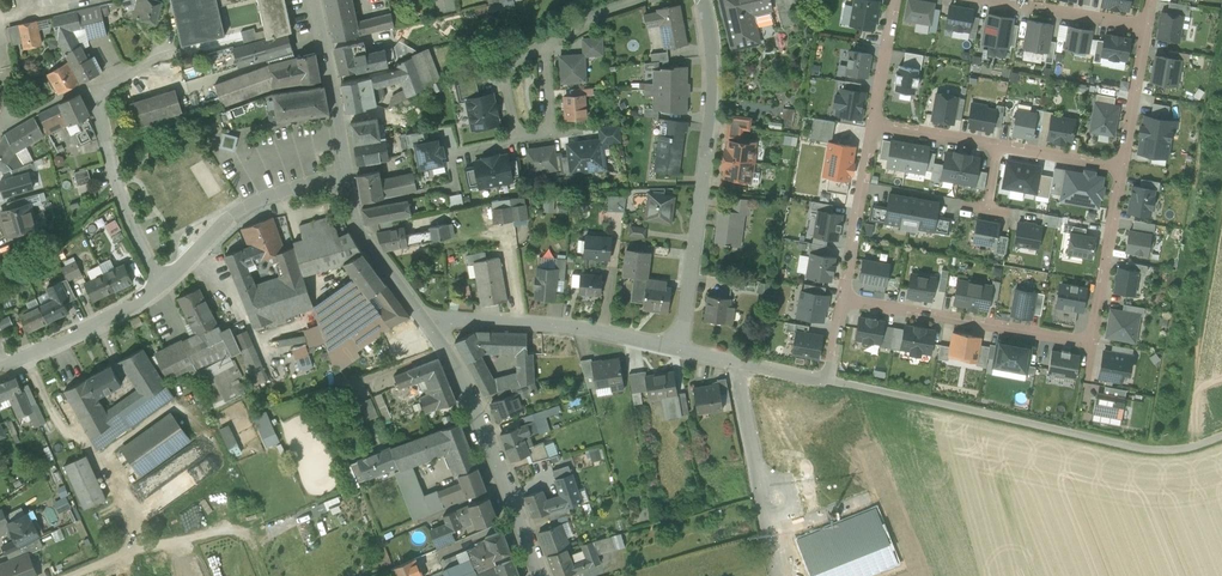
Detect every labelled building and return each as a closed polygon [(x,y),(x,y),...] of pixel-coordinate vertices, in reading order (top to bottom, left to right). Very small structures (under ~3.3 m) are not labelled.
[(108,3),(110,9),(134,3),(135,0),(120,0),(108,3)] [(158,0),(137,0),(133,17),(156,24),(162,1),(158,0)] [(182,45),(225,35),(217,0),(172,0),(182,45)] [(267,39),(270,38),(287,33),(292,32),(285,0),(258,0),(267,39)] [(328,20),(355,13),(352,0),(324,0),(328,20)] [(732,49),(757,43),(752,22),(772,17),(770,9),(771,9),(769,2),(771,2),(770,0),(769,0),(720,0),(732,49)] [(782,27),(800,23),(794,0),(776,0),(782,27)] [(868,0),(855,0),(851,25),(873,29),(875,21),(877,21),(879,11),(876,10),(878,2),(869,0),(868,0)] [(911,0),(909,0),(905,20),(930,24),(933,10),(934,4),(911,0)] [(1102,5),(1128,10),(1129,0),(1103,0),(1102,5)] [(107,3),(100,5),(103,15),(109,13),(107,3)] [(1169,3),(1167,13),(1183,16),(1182,16),(1189,17),(1190,6),(1169,3)] [(100,5),(77,10),(82,28),(85,26),(88,39),(107,34),(103,15),(100,5)] [(680,5),(656,9),(657,12),(643,14),(646,28),(659,25),(664,49),(687,44),(680,5)] [(962,30),(970,31),(972,17),(973,11),(949,7),(946,27),(953,29),(953,30),(961,31),(962,30)] [(69,12),(53,16),(56,38),(57,38),(65,53),(80,45),(73,30),(82,28),(77,10),(69,12)] [(940,11),(933,10),(930,24),(929,32),(936,33),(940,11)] [(1182,16),(1183,16),(1167,13),(1163,12),(1158,38),(1177,42),(1182,16)] [(355,13),(328,20),(333,41),(359,35),(357,23),(355,13)] [(391,15),(357,23),(359,35),(394,27),(391,15)] [(979,18),(972,17),(970,31),(968,38),(975,39),(979,18)] [(985,42),(1007,46),(1010,25),(1010,20),(989,17),(988,24),(986,24),(985,34),(986,35),(985,42)] [(36,21),(19,25),(25,48),(41,44),(36,21)] [(1052,25),(1029,21),(1024,49),(1046,53),(1049,41),(1052,25)] [(1018,26),(1010,25),(1007,46),(1015,47),(1018,26)] [(1068,41),(1071,28),(1059,26),(1056,39),(1068,41)] [(254,28),(241,32),(244,45),(258,41),(254,28)] [(1090,31),(1071,28),(1068,41),(1067,49),(1075,50),(1086,52),(1088,39),(1090,31)] [(287,33),(270,38),(267,39),(258,41),(244,45),(234,48),(233,46),(207,54),(213,73),(264,59),(268,58),(292,50),(287,33)] [(1112,37),(1105,35),(1104,42),(1102,55),(1101,56),(1110,58),(1109,59),(1118,60),(1118,59),(1126,61),(1130,40),(1122,38),(1122,37),(1113,35),(1112,37)] [(601,38),(583,39),(584,55),(584,56),(602,55),(601,38)] [(1088,39),(1086,52),(1094,53),(1097,41),(1088,39)] [(1056,42),(1049,41),(1046,53),(1045,62),(1052,64),(1056,42)] [(1104,42),(1097,41),(1094,53),(1093,61),(1100,62),(1101,56),(1102,55),(1104,42)] [(364,43),(334,50),(340,75),(359,72),(356,57),(366,55),(364,43)] [(80,45),(65,53),(65,54),(66,54),(73,67),(88,59),(81,45),(80,45)] [(292,50),(268,58),(270,64),(294,58),(292,50)] [(393,51),(389,52),(388,50),(382,51),(384,62),(395,59),(393,51)] [(427,50),(412,55),(413,57),(426,88),(439,81),(427,50)] [(1084,61),(1086,52),(1075,50),(1073,59),(1084,61)] [(366,55),(356,57),(359,72),(385,66),(384,62),(382,51),(366,55)] [(846,74),(867,78),(871,55),(850,51),(846,74)] [(1168,51),(1167,58),(1181,60),(1188,61),(1189,54),(1168,51)] [(667,52),(651,54),(652,62),(659,61),(668,60),(667,52)] [(316,53),(297,58),(302,83),(302,84),(321,81),(316,53)] [(905,53),(903,67),(919,70),(921,70),(923,56),(905,53)] [(412,55),(399,63),(394,64),(401,82),(404,91),(405,92),(407,98),(426,88),(413,57),(412,55)] [(584,55),(560,57),(561,83),(585,81),(584,56),(584,55)] [(1150,82),(1171,85),(1171,84),(1174,70),(1178,71),(1179,71),(1181,60),(1167,58),(1155,56),(1154,65),(1150,65),(1149,71),(1152,72),(1150,82)] [(88,59),(73,67),(81,83),(99,73),(102,71),(97,61),(94,63),(91,57),(88,59)] [(270,64),(269,65),(273,88),(302,83),(297,58),(294,58),(270,64)] [(652,62),(644,63),(644,70),(653,70),(659,70),(659,69),(659,61),(652,62)] [(68,62),(47,75),(58,94),(80,83),(68,62)] [(269,65),(246,74),(215,85),(223,106),(273,88),(269,65)] [(687,66),(674,66),(674,68),(661,68),(661,69),(659,69),(659,70),(653,70),(653,83),(661,83),(661,89),(687,89),(687,66)] [(903,67),(899,66),(897,74),(896,74),(894,83),(896,83),(894,92),(914,95),(916,87),(918,87),(919,78),(917,78),(919,70),(903,67)] [(396,69),(369,76),(370,78),(373,89),(400,82),(401,82),(396,69)] [(1018,74),(1012,73),(1010,82),(1016,83),(1018,74)] [(370,78),(341,84),(346,113),(366,109),(366,108),(376,106),(373,89),(370,78)] [(456,83),(459,97),(480,93),(477,79),(456,83)] [(1119,88),(1129,89),(1129,81),(1120,80),(1119,88)] [(842,89),(860,92),(861,85),(840,81),(838,89),(841,90),(842,89)] [(324,87),(295,91),(273,94),(276,110),(271,111),(269,114),(270,119),(272,121),(277,120),(278,122),(329,114),(324,87)] [(175,89),(152,97),(130,104),(130,103),(129,104),(136,127),(183,113),(175,89)] [(687,89),(661,89),(661,96),(653,96),(653,109),(658,109),(658,110),(661,110),(661,111),(673,111),(673,113),(687,113),(687,89)] [(840,116),(860,119),(864,93),(860,92),(842,89),(841,90),(840,96),(836,95),(834,107),(842,109),(840,116)] [(404,91),(398,94),(401,101),(407,98),(405,92),(404,91)] [(467,100),(472,130),(484,127),(484,125),(498,122),(496,113),(497,113),(496,105),(494,105),(492,94),(480,96),(480,93),(459,97),(460,102),(467,100)] [(933,121),(953,124),(953,119),(957,98),(957,97),(937,93),(933,121)] [(89,115),(79,94),(60,104),(70,124),(70,125),(77,122),(81,131),(75,134),(81,144),(92,139),(87,129),(92,126),(87,116),(89,115)] [(1097,94),(1095,103),(1113,106),(1115,97),(1097,94)] [(573,96),(564,97),(566,120),(586,118),(584,96),(573,96)] [(957,98),(953,119),(961,121),(965,100),(957,98)] [(968,127),(992,131),(993,126),(996,111),(995,111),(980,108),(981,105),(971,103),(970,113),(971,113),(968,127)] [(1090,131),(1113,135),(1118,107),(1113,106),(1095,103),(1090,131)] [(1153,103),(1150,117),(1167,120),(1169,106),(1153,103)] [(60,104),(38,114),(49,135),(70,124),(60,104)] [(996,105),(995,111),(996,111),(993,126),(1000,128),(1004,106),(996,105)] [(653,109),(644,109),(644,116),(658,118),(658,110),(658,109),(653,109)] [(1041,125),(1044,111),(1037,110),(1036,115),(1034,124),(1041,125)] [(1013,135),(1032,138),(1034,124),(1036,115),(1017,111),(1015,119),(1014,127),(1013,135)] [(1040,132),(1048,134),(1052,117),(1052,113),(1044,111),(1041,125),(1040,132)] [(751,118),(730,115),(728,127),(742,129),(749,130),(751,118)] [(434,116),(419,119),(421,127),(435,124),(434,116)] [(1138,153),(1166,158),(1173,121),(1167,120),(1150,117),(1145,116),(1143,127),(1140,126),(1139,134),(1141,134),(1138,153)] [(34,117),(5,134),(15,153),(44,136),(34,117)] [(1064,142),(1071,143),(1075,121),(1052,117),(1048,134),(1047,139),(1055,140),(1055,142),(1063,144),(1064,142)] [(834,122),(814,118),(810,139),(828,142),(831,142),(834,122)] [(380,139),(376,119),(350,123),(354,143),(380,139)] [(687,121),(669,119),(668,128),(683,130),(686,130),(687,121)] [(618,126),(598,127),(600,140),(601,140),(601,145),(613,143),(613,140),(620,139),(618,126)] [(742,129),(728,127),(727,137),(741,139),(742,129)] [(244,128),(231,129),(232,132),(221,133),(222,146),(236,145),(235,135),(245,135),(244,128)] [(683,130),(668,128),(667,136),(660,135),(656,171),(677,174),(683,130)] [(408,148),(415,147),(414,143),(427,140),(426,131),(406,135),(408,148)] [(5,134),(0,144),(0,158),(7,165),(15,153),(5,134)] [(380,139),(354,143),(357,165),(389,160),(385,138),(380,139)] [(441,147),(439,138),(427,140),(414,143),(415,147),(420,170),(432,167),(444,165),(443,156),(444,156),(442,147),(441,147)] [(584,142),(588,171),(604,169),(601,145),(601,140),(600,140),(584,142)] [(880,158),(888,160),(891,142),(883,140),(880,158)] [(744,141),(744,143),(729,141),(727,149),(726,149),(726,154),(724,154),(724,158),(754,162),(755,154),(753,153),(755,143),(744,141)] [(572,173),(588,171),(584,142),(568,145),(572,173)] [(828,142),(822,174),(850,179),(856,147),(831,142),(828,142)] [(887,167),(905,170),(910,145),(891,142),(888,160),(887,167)] [(929,148),(910,145),(905,170),(924,173),(929,148)] [(553,147),(527,150),(530,173),(556,169),(554,154),(553,147)] [(0,158),(0,171),(5,173),(11,170),(24,165),(15,153),(7,165),(0,158)] [(561,153),(554,154),(556,169),(557,175),(564,174),(561,153)] [(958,182),(963,154),(959,154),(959,155),(955,154),(955,155),(946,154),(944,165),(942,180),(958,182)] [(963,154),(958,182),(973,185),(974,185),(977,171),(979,159),(970,158),(970,157),(967,156),(967,155),(963,154)] [(507,155),(498,157),(498,156),(494,157),(494,156),(490,156),(496,185),(512,181),(512,179),(508,160),(507,155)] [(569,155),(562,156),(565,177),(573,176),(572,173),(571,173),(569,155)] [(487,158),(483,159),(483,160),(474,162),(475,167),(479,186),(480,188),(496,185),(490,156),(486,157),(487,158)] [(519,158),(508,160),(512,179),(521,177),(519,158)] [(754,162),(724,158),(723,163),(724,163),(724,168),(725,168),(724,177),(739,179),(739,180),(750,182),(751,171),(753,171),(754,162)] [(24,165),(11,170),(13,177),(31,172),(36,170),(33,161),(24,165)] [(1035,193),(1036,193),(1039,174),(1040,167),(1007,161),(1003,187),(1035,193)] [(942,180),(944,165),(933,164),(931,181),(942,183),(942,180)] [(444,165),(432,167),(434,175),(445,173),(444,165)] [(475,167),(465,169),(469,188),(479,186),(475,167)] [(91,183),(88,169),(74,173),(78,187),(91,183)] [(1060,193),(1063,191),(1066,172),(1054,170),(1053,177),(1050,191),(1060,193)] [(379,171),(357,175),(362,202),(384,198),(381,180),(379,171)] [(751,171),(750,182),(758,183),(759,172),(753,171),(751,171)] [(987,173),(977,171),(974,185),(973,185),(973,189),(984,190),(987,173)] [(13,177),(5,179),(8,187),(4,188),(2,189),(4,196),(28,189),(25,182),(34,180),(31,172),(13,177)] [(1070,202),(1097,207),(1099,197),(1101,197),(1103,188),(1101,188),(1102,178),(1093,177),(1094,174),(1085,173),(1085,175),(1066,172),(1063,191),(1068,192),(1071,196),(1070,202)] [(413,173),(381,180),(384,198),(417,191),(413,173)] [(1053,177),(1039,174),(1036,193),(1035,193),(1035,196),(1049,198),(1050,191),(1053,177)] [(735,181),(721,179),(720,190),(734,192),(735,181)] [(830,179),(830,191),(844,192),(844,179),(830,179)] [(1141,179),(1139,187),(1154,190),(1158,191),(1159,183),(1141,179)] [(1139,187),(1132,186),(1128,212),(1150,216),(1151,208),(1152,208),(1154,198),(1153,198),(1154,190),(1139,187)] [(461,194),(448,197),(451,209),(464,206),(461,194)] [(673,197),(649,194),(646,219),(670,222),(673,197)] [(917,228),(934,231),(936,218),(939,203),(889,195),(887,209),(884,222),(900,226),(900,228),(916,231),(917,228)] [(626,196),(608,196),(608,211),(624,211),(626,196)] [(27,197),(7,203),(9,211),(29,205),(27,197)] [(524,198),(510,199),(511,206),(525,204),(524,198)] [(750,200),(735,198),(733,211),(744,213),(749,214),(750,200)] [(553,199),(545,199),(544,210),(553,210),(553,199)] [(408,201),(363,209),(361,209),(366,224),(367,224),(376,222),(394,219),(411,216),(408,201)] [(818,210),(832,213),(833,205),(812,202),(810,210),(818,211),(818,210)] [(525,204),(511,206),(513,221),(527,219),(525,204)] [(9,211),(2,213),(5,225),(3,226),(5,233),(8,235),(11,234),(14,236),(21,234),(22,231),(36,227),(32,215),(34,212),(32,207),(29,205),(9,211)] [(494,210),(495,224),(513,221),(511,206),(499,208),(500,209),(494,210)] [(870,220),(884,222),(887,209),(873,206),(870,220)] [(1099,209),(1085,208),(1084,220),(1098,221),(1099,209)] [(733,211),(719,210),(715,244),(730,246),(730,245),(740,246),(744,213),(733,211)] [(828,239),(838,241),(839,231),(840,231),(841,224),(840,224),(842,215),(832,213),(818,210),(818,211),(813,236),(828,239)] [(1058,217),(1044,214),(1042,225),(1056,227),(1058,217)] [(273,217),(241,229),(248,247),(249,247),(279,235),(273,217)] [(327,217),(299,225),(303,239),(337,229),(327,217)] [(116,218),(104,225),(110,235),(122,229),(116,218)] [(936,218),(934,231),(948,234),(950,220),(936,218)] [(394,219),(376,222),(378,232),(396,229),(394,219)] [(973,242),(995,246),(997,235),(999,225),(976,221),(973,242)] [(1133,221),(1132,232),(1151,235),(1153,235),(1155,224),(1133,221)] [(1014,244),(1038,249),(1042,227),(1035,226),(1035,224),(1025,223),(1025,224),(1018,223),(1014,244)] [(447,224),(429,228),(430,231),(432,241),(450,238),(447,224)] [(873,226),(866,225),(864,234),(872,236),(873,226)] [(1070,233),(1085,236),(1086,229),(1064,225),(1062,232),(1070,233)] [(645,228),(631,226),(630,235),(644,237),(645,228)] [(378,232),(377,232),(376,232),(384,251),(408,246),(406,236),(406,235),(404,227),(396,229),(378,232)] [(337,229),(303,239),(313,273),(346,263),(346,262),(351,260),(363,254),(362,253),(349,232),(339,237),(337,229)] [(430,231),(406,236),(408,246),(432,241),(430,231)] [(1132,232),(1129,231),(1125,251),(1147,255),(1148,249),(1152,250),(1154,241),(1150,241),(1151,235),(1132,232)] [(1067,254),(1092,258),(1095,238),(1085,236),(1070,233),(1067,254)] [(279,235),(249,247),(248,247),(225,256),(233,276),(249,270),(247,265),(273,256),(273,255),(284,250),(279,235)] [(997,235),(995,246),(994,253),(1005,255),(1008,237),(997,235)] [(611,238),(585,236),(584,256),(610,258),(611,238)] [(828,239),(813,236),(812,244),(826,246),(828,239)] [(123,241),(118,244),(124,255),(129,252),(123,241)] [(811,254),(826,256),(828,246),(826,246),(812,244),(809,243),(807,254),(811,254)] [(669,247),(655,246),(654,254),(668,255),(669,247)] [(280,277),(239,291),(254,328),(314,308),(313,306),(302,272),(295,247),(284,250),(273,255),(273,256),(280,277)] [(650,252),(626,249),(623,275),(635,277),(647,279),(647,277),(650,252)] [(474,262),(483,260),(481,253),(468,255),(469,263),(474,262)] [(386,285),(363,254),(351,260),(358,269),(351,274),(354,278),(369,298),(375,293),(386,285)] [(805,272),(809,256),(800,254),(796,271),(805,272)] [(807,277),(830,281),(832,273),(833,273),(834,266),(833,266),(835,258),(826,256),(811,254),(807,277)] [(483,260),(474,262),(482,306),(507,301),(499,257),(483,260)] [(539,257),(538,268),(556,269),(557,258),(539,257)] [(566,259),(557,258),(556,269),(557,269),(556,280),(564,280),(566,259)] [(864,281),(885,285),(889,265),(863,260),(860,281),(864,281)] [(67,279),(68,280),(82,274),(76,261),(62,268),(67,279)] [(1126,262),(1125,269),(1138,271),(1138,272),(1146,273),(1147,266),(1126,262)] [(124,264),(104,274),(113,292),(132,282),(124,264)] [(556,269),(538,268),(537,278),(536,278),(535,287),(537,288),(536,297),(553,299),(554,291),(554,285),(556,285),(556,280),(557,269),(556,269)] [(1138,272),(1138,271),(1125,269),(1118,268),(1114,291),(1134,295),(1138,272)] [(949,271),(942,270),(938,291),(945,292),(949,271)] [(104,274),(85,283),(93,301),(113,292),(104,274)] [(602,276),(580,274),(580,275),(572,274),(571,286),(579,287),(579,294),(600,295),(602,276)] [(907,296),(932,300),(935,280),(927,279),(926,277),(920,276),(918,277),(911,276),(907,296)] [(647,279),(635,277),(632,301),(644,302),(643,306),(659,308),(659,311),(668,312),(671,288),(665,287),(666,281),(647,279)] [(354,278),(348,282),(350,284),(333,297),(348,314),(369,298),(354,278)] [(746,280),(731,278),(730,287),(745,289),(746,280)] [(76,298),(67,280),(68,280),(67,279),(60,282),(67,296),(62,299),(65,304),(76,298)] [(554,285),(554,291),(564,292),(564,280),(556,280),(556,285),(554,285)] [(885,285),(864,281),(863,290),(884,293),(885,285)] [(954,304),(988,310),(990,298),(992,287),(982,285),(983,284),(968,281),(968,283),(957,281),(954,304)] [(992,287),(990,298),(997,299),(1000,283),(993,281),(992,287)] [(60,282),(47,288),(49,293),(39,298),(42,304),(40,305),(48,323),(69,313),(65,304),(62,299),(67,296),(60,282)] [(369,298),(348,314),(333,297),(350,284),(348,282),(325,298),(325,299),(351,336),(380,315),(381,315),(378,309),(383,305),(380,301),(375,293),(369,298)] [(770,284),(758,283),(757,294),(769,295),(770,284)] [(804,284),(803,292),(824,295),(826,288),(804,284)] [(1077,311),(1081,312),(1083,303),(1084,304),(1085,297),(1084,297),(1085,288),(1077,287),(1078,286),(1071,285),(1070,286),(1062,284),(1060,295),(1058,295),(1055,307),(1077,311)] [(386,285),(375,293),(380,301),(391,292),(386,285)] [(199,288),(177,298),(187,319),(210,309),(199,288)] [(1011,316),(1032,319),(1032,314),(1036,293),(1015,290),(1011,316)] [(796,317),(823,322),(826,307),(827,308),(829,296),(824,295),(803,292),(801,291),(796,317)] [(1044,294),(1036,293),(1032,314),(1041,316),(1044,294)] [(731,299),(708,296),(705,320),(725,322),(727,307),(730,307),(731,299)] [(325,298),(313,306),(314,308),(328,351),(328,352),(351,336),(325,299),(325,298)] [(397,300),(386,308),(383,305),(378,309),(381,315),(389,327),(390,326),(410,317),(397,300)] [(1123,304),(1122,312),(1139,315),(1139,316),(1143,316),(1145,308),(1123,304)] [(40,305),(30,310),(29,309),(19,314),(28,332),(48,323),(40,305)] [(730,307),(727,307),(725,322),(733,323),(735,308),(730,307)] [(1077,311),(1055,307),(1053,322),(1074,325),(1077,311)] [(210,309),(187,319),(195,336),(155,355),(159,363),(160,362),(167,374),(192,362),(197,372),(197,373),(215,407),(236,396),(244,392),(238,380),(241,378),(232,361),(229,362),(226,358),(232,355),(221,332),(218,326),(219,326),(210,309)] [(1122,312),(1111,310),(1106,337),(1134,341),(1139,316),(1139,315),(1122,312)] [(351,336),(328,352),(328,351),(335,374),(360,356),(357,352),(391,328),(390,326),(389,327),(381,315),(380,315),(351,336)] [(859,318),(855,339),(863,341),(863,342),(872,343),(872,342),(879,343),(881,343),(883,326),(884,323),(876,321),(876,320),(867,318),(867,320),(859,318)] [(809,327),(788,323),(787,330),(808,334),(809,327)] [(894,328),(883,326),(881,343),(879,343),(879,347),(890,349),(894,328)] [(920,352),(930,354),(934,332),(924,330),(925,328),(915,327),(915,329),(905,327),(904,330),(901,349),(902,349),(911,350),(910,354),(920,356),(920,352)] [(221,332),(232,355),(241,351),(236,340),(234,336),(231,328),(221,332)] [(901,349),(904,330),(894,328),(890,349),(901,351),(902,349),(901,349)] [(234,336),(236,340),(241,351),(249,370),(262,365),(247,330),(234,336)] [(12,332),(3,336),(5,342),(14,338),(12,332)] [(474,332),(455,342),(466,363),(479,356),(485,353),(474,332)] [(527,333),(474,332),(485,353),(517,354),(526,354),(526,353),(527,333)] [(792,354),(818,358),(822,336),(796,332),(792,354)] [(979,345),(981,338),(952,333),(950,347),(949,354),(962,357),(961,360),(976,363),(979,345)] [(993,368),(1026,373),(1027,366),(1031,347),(998,341),(997,346),(994,360),(993,368)] [(989,347),(979,345),(976,363),(975,366),(986,368),(987,359),(989,347)] [(987,359),(994,360),(997,346),(990,345),(989,347),(987,359)] [(1111,353),(1132,356),(1133,348),(1112,345),(1111,353)] [(948,362),(949,354),(950,347),(940,346),(938,360),(948,362)] [(143,348),(120,361),(138,390),(145,401),(166,386),(143,348)] [(1079,355),(1052,350),(1048,373),(1075,378),(1079,355)] [(1132,356),(1111,353),(1103,351),(1099,378),(1121,382),(1122,372),(1129,373),(1132,356)] [(518,372),(491,379),(497,391),(511,388),(526,384),(534,382),(532,353),(526,353),(526,354),(517,354),(518,372)] [(159,363),(155,355),(151,358),(165,380),(169,377),(167,374),(160,362),(159,363)] [(491,379),(479,356),(466,363),(483,395),(497,391),(491,379)] [(591,358),(580,360),(585,376),(594,375),(591,363),(592,363),(591,358)] [(592,363),(591,363),(594,375),(596,386),(610,384),(611,391),(624,389),(619,358),(592,363)] [(438,359),(407,372),(411,384),(424,379),(429,391),(448,384),(438,359)] [(262,365),(249,370),(256,385),(269,380),(262,365)] [(112,366),(87,379),(97,398),(98,397),(121,385),(112,366)] [(1035,367),(1027,366),(1026,373),(1034,375),(1035,367)] [(673,371),(665,373),(646,376),(645,376),(647,391),(648,395),(665,392),(666,396),(677,394),(673,371)] [(407,372),(394,376),(399,389),(411,384),(407,372)] [(645,372),(635,373),(638,387),(639,392),(647,391),(645,376),(646,376),(645,372)] [(635,373),(629,374),(632,393),(639,392),(638,387),(635,373)] [(0,383),(0,394),(8,390),(11,397),(10,397),(18,417),(31,412),(21,388),(16,377),(0,383)] [(725,378),(717,379),(718,384),(719,384),(721,394),(729,393),(725,378)] [(87,379),(64,391),(91,439),(112,424),(106,413),(98,397),(97,398),(87,379)] [(534,382),(526,384),(530,394),(538,392),(534,382)] [(448,384),(429,391),(430,393),(436,410),(456,402),(448,384)] [(500,399),(491,403),(498,420),(523,410),(519,399),(530,394),(526,384),(511,388),(514,394),(500,399)] [(718,384),(693,388),(697,412),(723,408),(721,394),(719,384),(718,384)] [(39,408),(28,385),(21,388),(31,412),(39,408)] [(129,412),(125,416),(131,425),(173,396),(166,386),(145,401),(129,412)] [(1105,386),(1104,393),(1125,397),(1126,390),(1105,386)] [(497,391),(500,399),(514,394),(511,388),(497,391)] [(10,397),(11,397),(8,390),(0,394),(0,402),(10,397)] [(138,390),(122,402),(129,412),(145,401),(138,390)] [(1120,425),(1125,397),(1104,393),(1099,392),(1097,401),(1095,401),(1092,420),(1120,425)] [(78,421),(62,393),(53,398),(69,426),(78,421)] [(430,393),(420,398),(425,414),(436,410),(430,393)] [(685,393),(677,394),(680,413),(688,412),(685,393)] [(666,396),(660,397),(664,419),(681,416),(680,413),(677,394),(666,396)] [(378,395),(372,398),(381,418),(387,416),(378,395)] [(371,400),(354,407),(357,414),(364,412),(367,419),(378,415),(371,400)] [(122,402),(106,413),(112,424),(125,416),(129,412),(122,402)] [(265,411),(253,416),(266,448),(279,443),(265,411)] [(364,412),(357,414),(360,422),(367,419),(364,412)] [(532,418),(533,421),(535,421),(540,434),(550,431),(543,413),(532,418)] [(171,414),(122,449),(141,475),(189,440),(171,414)] [(112,424),(91,439),(97,450),(131,425),(125,416),(112,424)] [(533,421),(527,424),(531,435),(529,435),(530,438),(540,434),(535,421),(533,421)] [(460,423),(390,448),(398,466),(399,470),(400,471),(411,466),(448,450),(458,475),(477,467),(460,423)] [(228,424),(219,429),(232,457),(242,452),(228,424)] [(527,424),(500,434),(506,448),(530,438),(529,435),(531,435),(527,424)] [(530,438),(506,448),(511,461),(530,454),(535,452),(533,446),(530,438)] [(195,440),(134,484),(156,515),(217,471),(195,440)] [(543,442),(533,446),(535,452),(530,454),(532,462),(549,458),(545,446),(543,442)] [(545,446),(549,458),(558,455),(553,443),(545,446)] [(390,448),(358,462),(365,480),(398,466),(390,448)] [(598,451),(590,453),(593,461),(601,459),(598,451)] [(106,499),(86,455),(65,465),(84,509),(106,499)] [(357,488),(345,460),(338,464),(349,491),(357,488)] [(365,480),(358,462),(351,465),(359,482),(365,480)] [(568,465),(553,471),(556,480),(571,474),(568,465)] [(437,491),(424,497),(411,466),(400,471),(399,470),(395,472),(413,520),(443,508),(437,492),(438,492),(437,491)] [(477,467),(458,475),(461,483),(467,497),(486,490),(477,467)] [(556,480),(561,495),(546,499),(542,490),(524,496),(533,517),(548,513),(569,507),(581,504),(577,490),(571,474),(556,480)] [(438,492),(437,492),(443,508),(467,498),(467,497),(461,483),(438,492)] [(65,485),(58,487),(61,498),(55,500),(58,512),(72,508),(65,485)] [(584,487),(577,490),(581,504),(589,501),(584,487)] [(327,509),(342,503),(339,496),(324,501),(327,509)] [(489,497),(468,505),(472,516),(475,522),(477,528),(498,519),(489,497)] [(468,505),(455,511),(459,522),(472,516),(468,505)] [(569,507),(548,513),(550,520),(571,514),(569,507)] [(19,518),(25,515),(21,508),(9,514),(12,521),(19,518)] [(0,510),(0,536),(7,532),(12,530),(9,523),(12,521),(9,514),(5,516),(2,509),(0,510)] [(455,511),(443,516),(446,524),(447,524),(450,532),(451,532),(461,528),(459,522),(455,511)] [(19,518),(31,542),(38,539),(42,537),(30,513),(25,515),(19,518)] [(472,516),(459,522),(461,528),(475,522),(472,516)] [(12,521),(9,523),(12,530),(7,532),(9,536),(13,534),(18,543),(13,545),(15,550),(20,547),(31,542),(19,518),(12,521)] [(560,525),(565,538),(566,537),(572,535),(567,522),(560,525)] [(70,524),(51,530),(54,539),(73,534),(70,524)] [(446,524),(431,531),(438,549),(455,542),(451,532),(450,532),(447,524),(446,524)] [(560,525),(539,533),(548,556),(570,547),(566,537),(565,538),(560,525)] [(502,531),(485,538),(487,543),(493,559),(494,559),(510,552),(502,531)] [(621,533),(592,541),(597,555),(625,547),(621,533)] [(31,542),(20,547),(24,556),(28,554),(30,553),(42,548),(38,539),(31,542)] [(570,555),(567,548),(548,556),(555,575),(564,575),(600,563),(597,555),(592,541),(581,544),(583,550),(570,555)] [(487,543),(467,550),(471,559),(476,572),(495,564),(496,564),(495,563),(494,559),(493,559),(487,543)] [(7,554),(15,550),(13,545),(3,550),(5,554),(7,554)] [(10,561),(24,556),(20,547),(15,550),(7,554),(10,561)] [(0,565),(0,575),(37,575),(28,554),(24,556),(10,561),(0,565)] [(495,563),(496,564),(495,564),(499,575),(520,575),(512,556),(495,563)] [(392,568),(395,575),(421,575),(414,559),(392,568)] [(443,571),(445,575),(471,575),(477,573),(476,572),(471,559),(443,571)] [(471,575),(499,575),(495,564),(476,572),(477,573),(471,575)]
